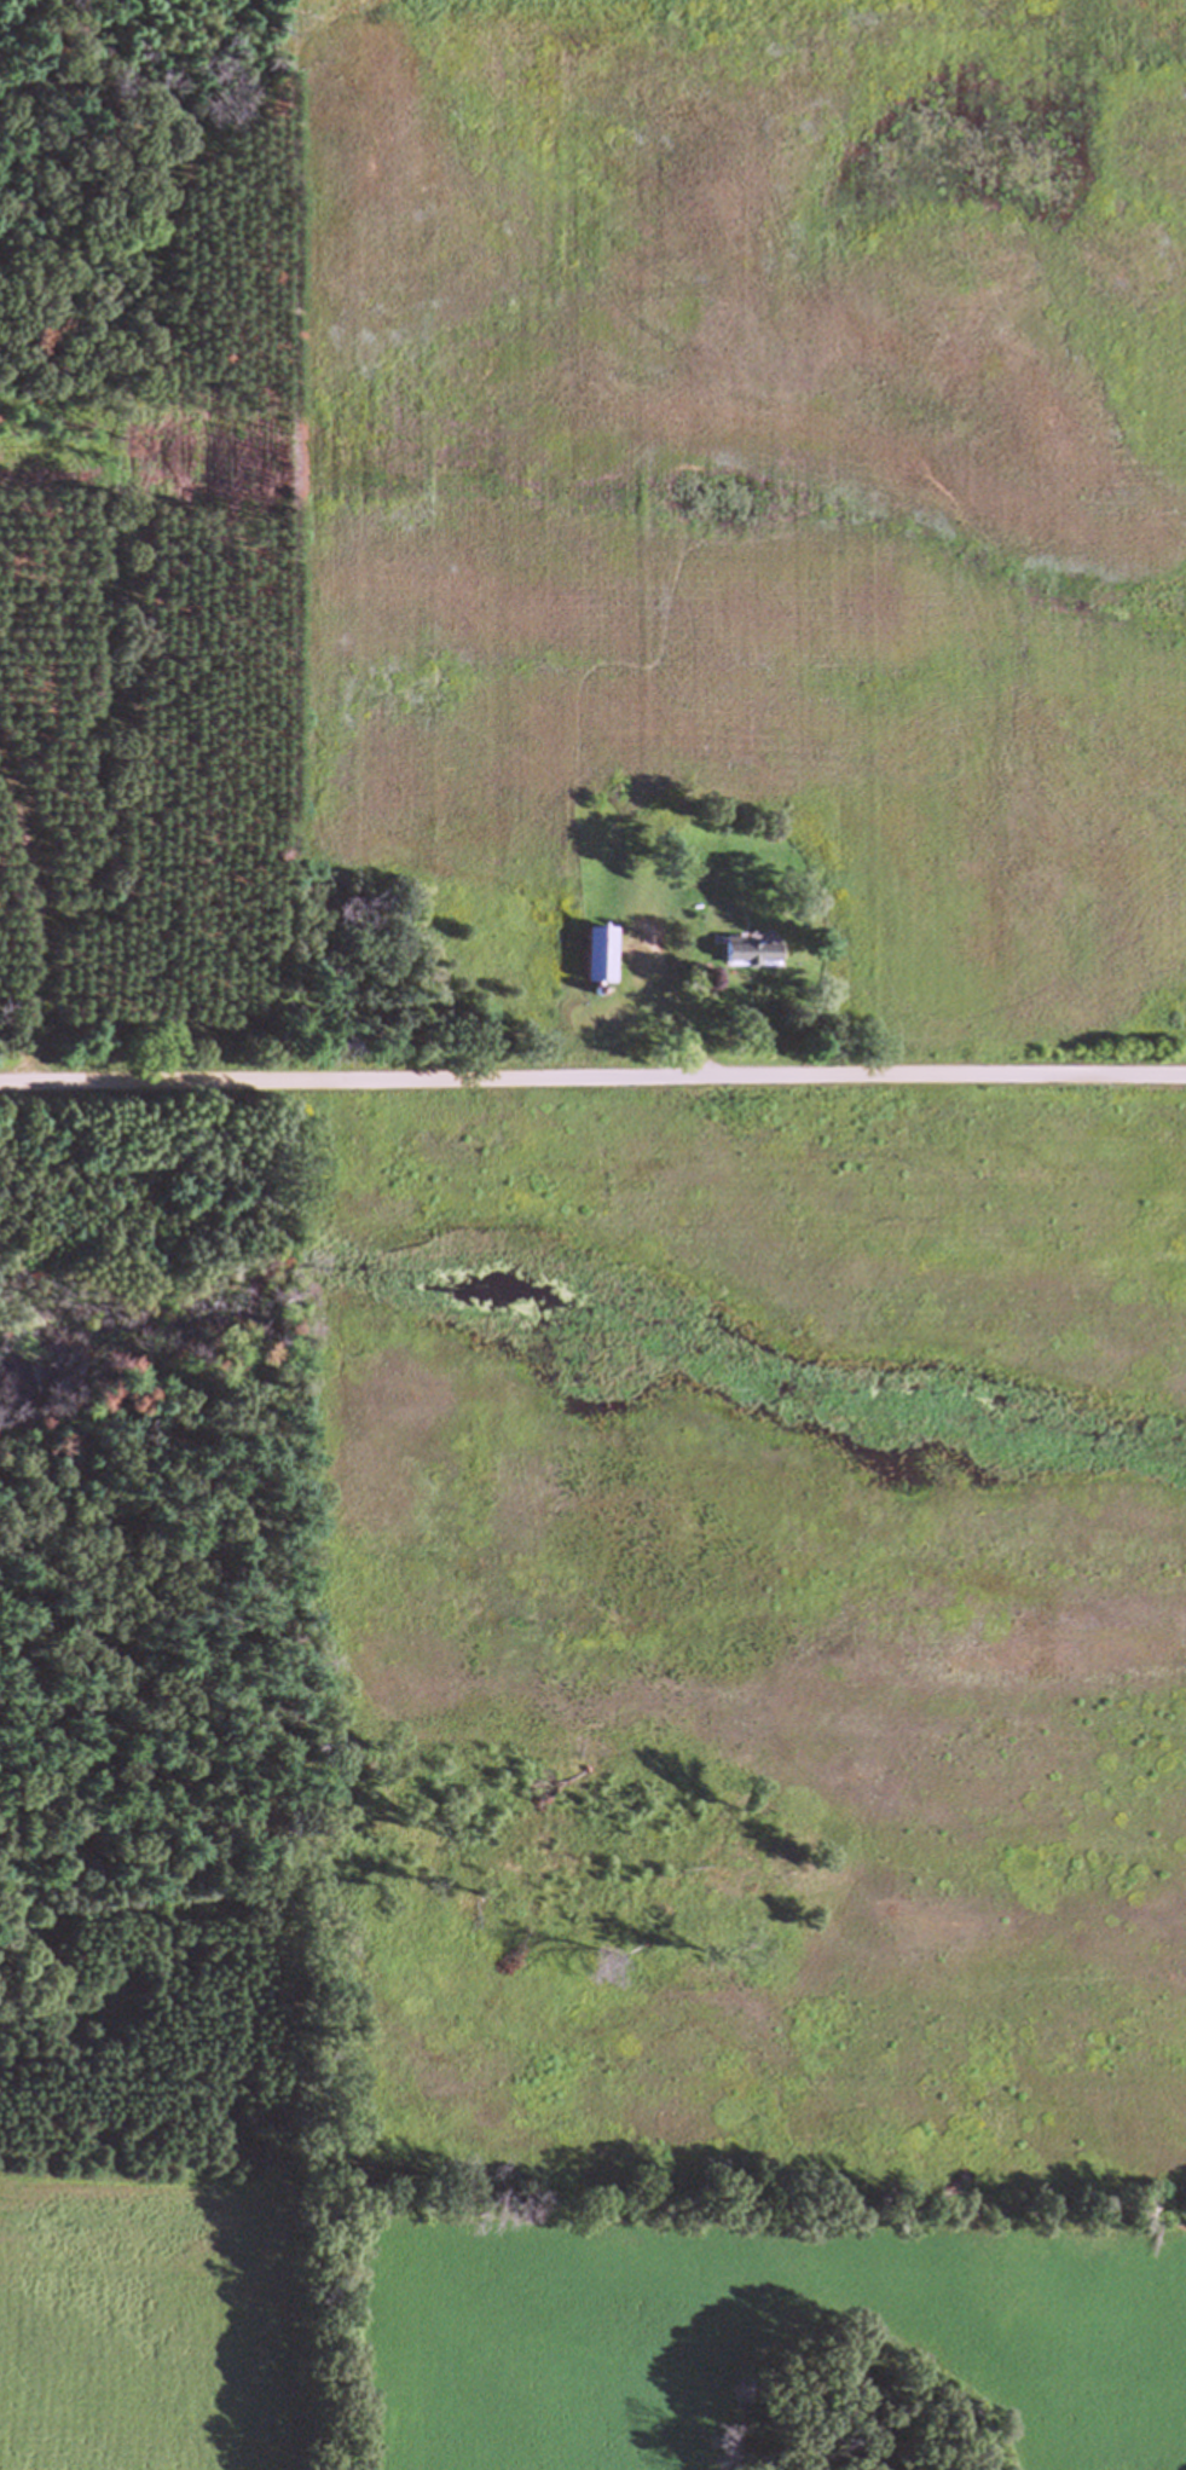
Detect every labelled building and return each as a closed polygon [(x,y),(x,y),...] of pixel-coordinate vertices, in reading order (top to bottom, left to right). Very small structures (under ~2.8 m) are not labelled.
[(577,926),(577,982),(606,982),(606,926),(577,926)] [(736,944),(736,938),(716,938),(716,963),(773,963),(773,944),(736,944)]
